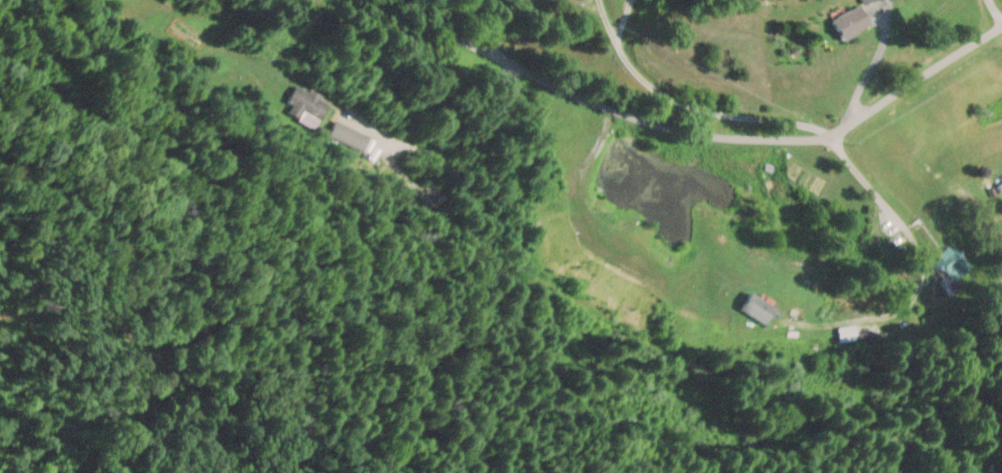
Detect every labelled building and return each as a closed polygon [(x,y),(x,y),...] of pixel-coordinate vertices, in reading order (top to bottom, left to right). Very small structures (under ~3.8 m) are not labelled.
[(838,17),(848,40),(875,28),(865,5),(838,17)] [(319,122),(331,105),(301,84),(284,109),(300,120),(305,112),(319,122)] [(373,138),(337,118),(328,135),(364,154),(373,138)] [(769,325),(780,307),(754,292),(743,310),(769,325)]
